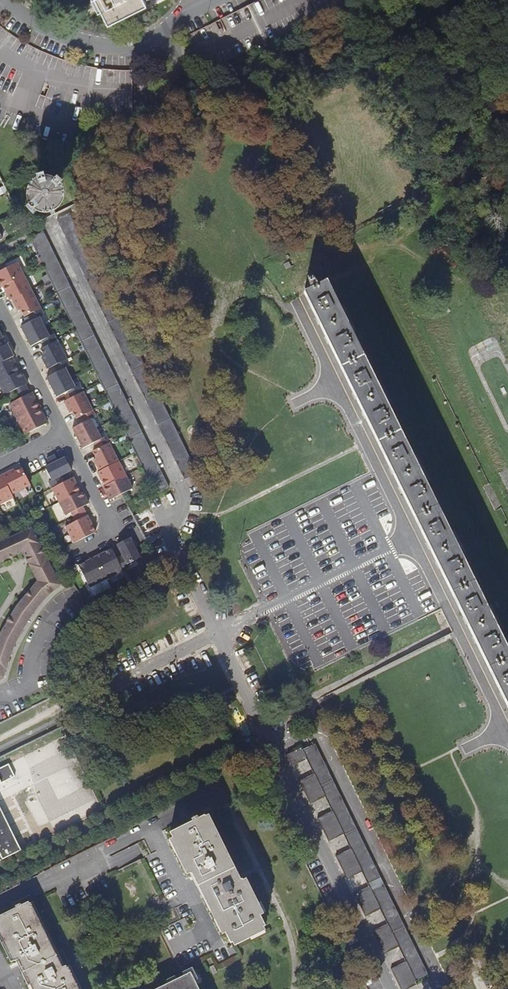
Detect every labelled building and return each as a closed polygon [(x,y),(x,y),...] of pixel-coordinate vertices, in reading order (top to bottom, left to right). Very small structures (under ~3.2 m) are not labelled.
[(108,22),(145,3),(144,0),(97,0),(108,22)] [(45,210),(49,209),(52,208),(55,205),(57,202),(58,198),(58,194),(56,191),(54,188),(50,186),(46,185),(43,185),(39,187),(36,189),(34,193),(33,196),(34,200),(35,204),(38,207),(41,209),(45,210)] [(197,474),(144,365),(69,213),(56,220),(184,480),(197,474)] [(29,231),(38,231),(39,218),(29,218),(29,231)] [(30,238),(31,242),(92,366),(102,386),(148,478),(155,494),(169,487),(43,232),(30,238)] [(39,259),(31,261),(34,269),(41,267),(39,259)] [(0,269),(0,285),(0,286),(2,285),(9,299),(11,298),(17,310),(20,308),(24,316),(28,313),(31,319),(20,325),(25,335),(30,345),(41,339),(44,345),(40,347),(43,354),(41,356),(46,367),(53,364),(57,370),(46,376),(51,386),(56,396),(67,390),(70,396),(63,400),(69,412),(72,411),(75,417),(80,415),(83,421),(72,427),(77,437),(82,447),(93,441),(95,446),(96,447),(92,449),(95,457),(93,458),(99,469),(96,471),(104,484),(102,485),(109,499),(131,487),(124,474),(117,460),(107,440),(104,435),(100,437),(95,427),(90,418),(95,416),(92,409),(82,390),(78,383),(74,386),(69,376),(64,367),(69,365),(65,357),(56,339),(53,333),(48,335),(38,316),(43,313),(40,307),(30,288),(23,274),(16,261),(0,269)] [(327,282),(303,293),(507,709),(507,651),(327,282)] [(4,394),(13,389),(24,383),(26,382),(20,369),(18,370),(11,356),(12,355),(6,342),(0,345),(0,386),(4,394)] [(24,383),(13,389),(17,397),(29,392),(24,383)] [(39,406),(31,391),(29,392),(17,397),(8,402),(16,417),(24,433),(47,421),(39,406)] [(64,456),(44,466),(50,478),(48,480),(51,486),(58,500),(65,514),(68,512),(82,505),(88,503),(81,489),(79,490),(72,476),(63,480),(60,475),(71,469),(64,456)] [(13,496),(11,493),(29,483),(21,467),(14,470),(13,468),(1,474),(0,474),(0,503),(13,496)] [(82,505),(68,512),(72,521),(86,514),(82,505)] [(72,521),(65,524),(69,533),(73,542),(95,531),(90,523),(86,514),(72,521)] [(31,531),(0,544),(0,565),(24,554),(36,581),(24,594),(17,603),(14,608),(0,632),(0,686),(5,683),(9,667),(12,659),(19,644),(27,629),(33,620),(40,609),(48,600),(55,594),(62,589),(45,554),(44,555),(39,544),(31,531)] [(94,556),(77,564),(88,586),(105,577),(121,569),(128,565),(127,563),(139,556),(129,536),(116,543),(122,554),(115,557),(110,547),(94,556)] [(286,755),(292,766),(306,760),(313,774),(299,781),(310,804),(325,797),(332,812),(317,818),(329,841),(343,835),(350,848),(335,855),(347,879),(362,873),(368,886),(354,893),(365,916),(380,910),(387,924),(372,931),(384,954),(398,947),(405,961),(391,968),(401,988),(407,988),(417,985),(415,982),(428,976),(314,744),(302,750),(300,748),(286,755)] [(21,848),(0,805),(0,859),(21,848)] [(260,916),(242,881),(242,880),(241,880),(237,882),(205,817),(204,816),(198,819),(197,817),(191,820),(192,822),(169,833),(172,839),(190,874),(191,875),(192,875),(195,873),(225,934),(230,944),(232,943),(263,927),(265,926),(260,916)] [(208,816),(205,817),(237,882),(241,880),(208,816)] [(186,875),(190,874),(172,839),(169,840),(186,875)] [(222,935),(225,934),(195,873),(192,875),(222,935)] [(246,879),(242,881),(260,916),(263,914),(246,879)] [(35,903),(31,905),(63,969),(66,968),(35,903)] [(68,969),(67,967),(66,968),(63,969),(31,905),(31,904),(23,907),(23,906),(17,908),(18,910),(0,919),(0,929),(16,962),(18,962),(21,960),(35,988),(78,988),(68,969)] [(265,931),(263,927),(232,943),(234,946),(265,931)] [(16,962),(0,929),(0,938),(13,964),(16,962)] [(21,960),(18,962),(31,988),(35,988),(21,960)] [(68,969),(78,988),(82,988),(72,967),(68,969)] [(182,973),(184,976),(190,973),(195,982),(198,981),(192,968),(182,973)] [(195,982),(190,973),(184,976),(178,979),(169,984),(159,988),(198,988),(195,982)]
